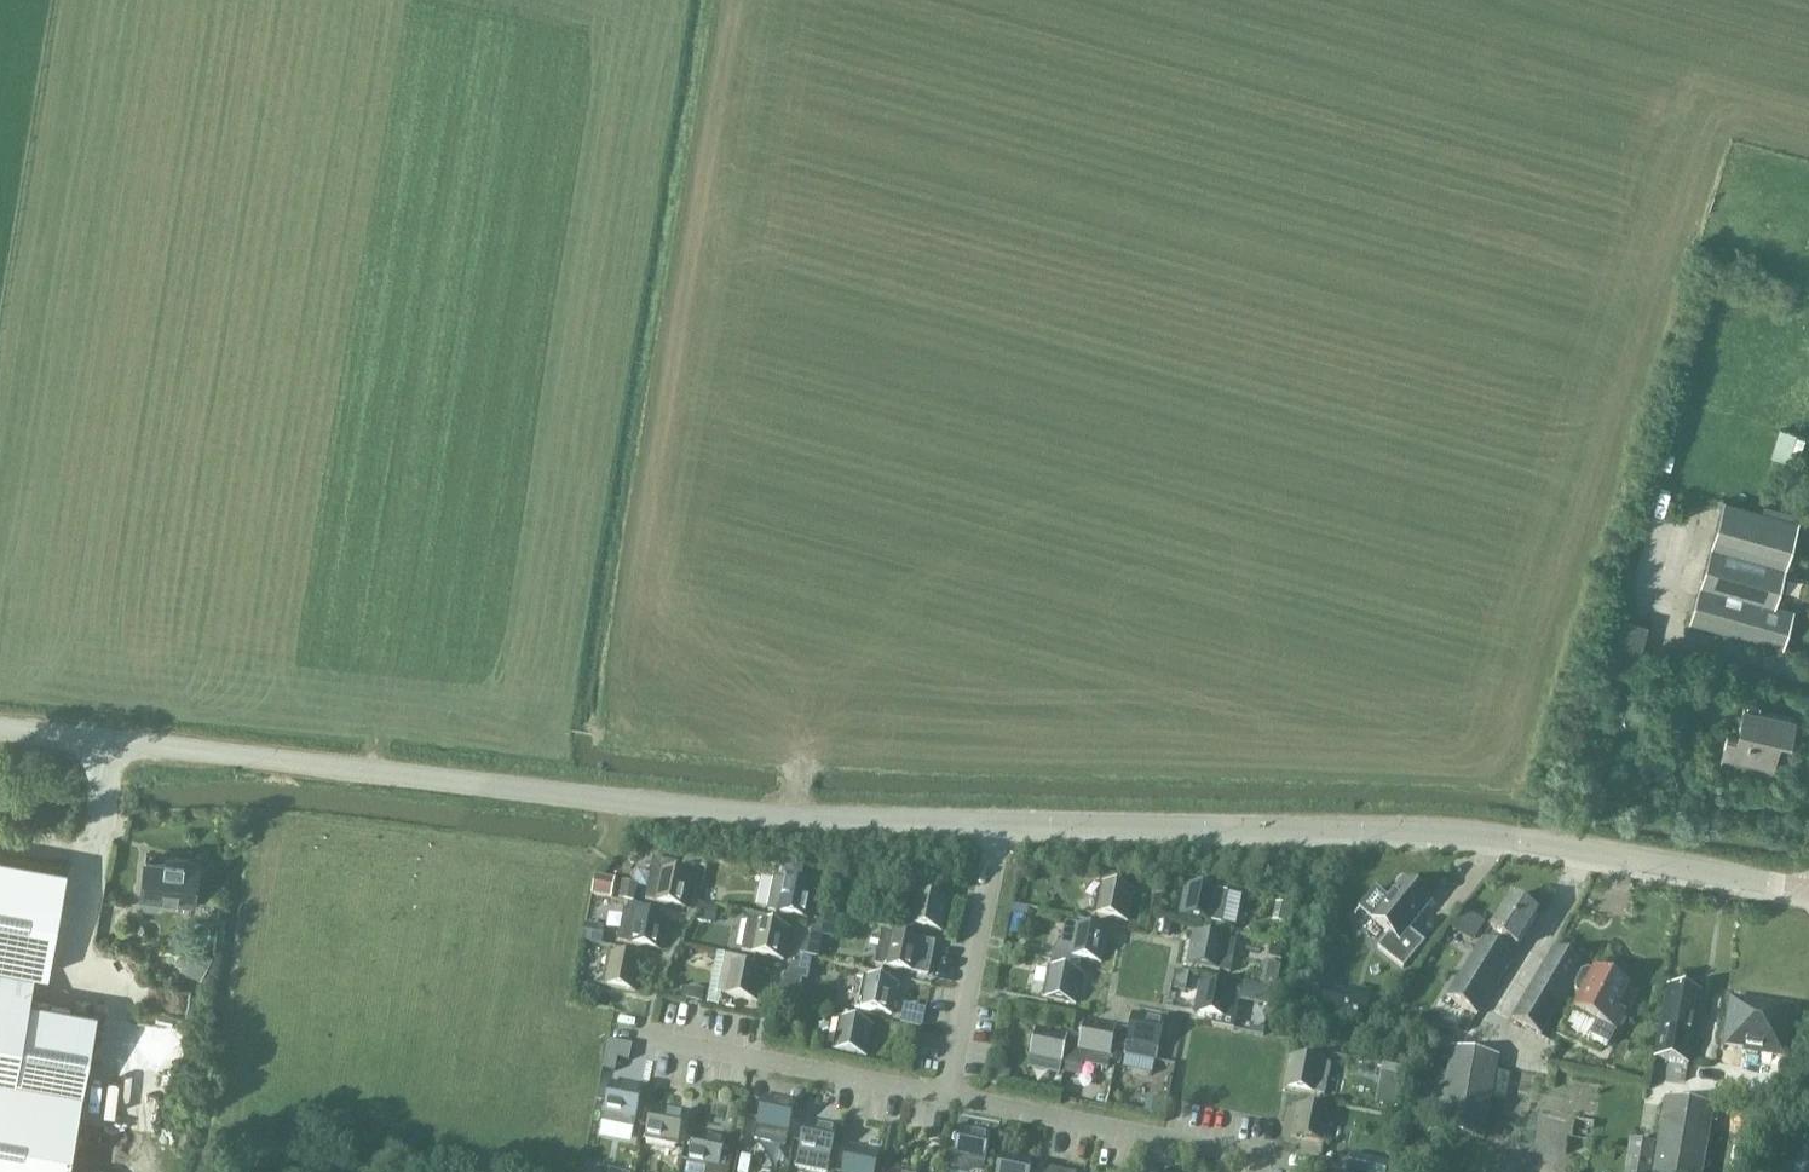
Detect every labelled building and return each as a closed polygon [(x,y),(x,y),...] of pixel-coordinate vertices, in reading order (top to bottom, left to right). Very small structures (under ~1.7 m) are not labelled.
[(1723,503),(1720,512),(1688,622),(1781,649),(1792,610),(1774,605),(1797,524),(1723,503)] [(1647,624),(1608,613),(1598,648),(1637,659),(1647,624)] [(1761,689),(1749,686),(1746,698),(1758,701),(1761,689)] [(1787,742),(1792,719),(1743,708),(1737,737),(1726,735),(1721,757),(1770,768),(1777,739),(1787,742)] [(140,894),(141,895),(140,903),(144,908),(155,909),(161,905),(162,897),(193,902),(198,859),(173,855),(172,862),(144,858),(140,894)] [(76,872),(0,858),(0,1171),(68,1171),(82,1092),(97,1012),(30,1000),(35,972),(43,927),(67,930),(74,888),(73,888),(76,872)] [(693,876),(675,872),(677,863),(652,858),(644,899),(686,907),(693,876)] [(783,874),(781,880),(772,878),(766,910),(808,918),(814,886),(800,883),(801,877),(783,874)] [(1401,876),(1384,896),(1374,888),(1359,905),(1387,928),(1375,943),(1400,965),(1422,938),(1406,925),(1428,898),(1401,876)] [(1100,877),(1099,882),(1097,882),(1091,912),(1126,919),(1132,889),(1116,886),(1117,880),(1100,877)] [(1226,891),(1218,889),(1186,883),(1180,914),(1209,919),(1208,923),(1220,925),(1226,891)] [(941,930),(948,898),(916,892),(909,924),(941,930)] [(1480,935),(1443,993),(1474,1012),(1511,954),(1501,948),(1507,938),(1515,943),(1535,912),(1507,895),(1482,936),(1480,935)] [(1293,905),(1281,903),(1278,920),(1290,923),(1293,905)] [(623,909),(616,941),(661,950),(661,948),(667,918),(650,914),(651,909),(634,905),(627,904),(626,910),(623,909)] [(788,927),(779,925),(781,920),(748,913),(740,952),(753,954),(754,952),(781,957),(788,927)] [(1168,923),(1157,921),(1156,931),(1167,933),(1168,923)] [(1052,951),(1051,958),(1079,963),(1080,957),(1102,961),(1108,932),(1064,923),(1061,937),(1052,951)] [(880,933),(873,964),(882,965),(914,973),(927,975),(933,945),(921,942),(888,935),(880,933)] [(1236,941),(1224,939),(1192,934),(1187,963),(1217,968),(1216,971),(1230,974),(1236,941)] [(1282,946),(1269,943),(1267,957),(1280,960),(1282,946)] [(212,954),(191,944),(179,969),(199,979),(212,954)] [(1540,1035),(1584,966),(1553,947),(1510,1016),(1540,1035)] [(608,952),(609,952),(603,983),(636,990),(642,959),(621,955),(622,950),(609,948),(608,952)] [(749,961),(732,957),(724,956),(717,992),(759,1001),(765,970),(748,966),(749,961)] [(1078,966),(1079,963),(1051,958),(1049,968),(1046,967),(1040,996),(1075,1002),(1081,974),(1066,971),(1067,964),(1078,966)] [(1617,1009),(1628,989),(1618,983),(1617,978),(1608,973),(1606,977),(1594,970),(1571,1011),(1584,1018),(1578,1029),(1605,1044),(1623,1012),(1617,1009)] [(1175,971),(1172,989),(1184,992),(1187,973),(1175,971)] [(891,1013),(897,983),(862,977),(857,1007),(891,1013)] [(1240,989),(1233,988),(1199,982),(1194,1011),(1212,1015),(1210,1026),(1233,1030),(1238,1000),(1240,989)] [(1241,984),(1240,989),(1238,1000),(1268,1006),(1271,989),(1241,984)] [(1326,988),(1321,1011),(1367,1022),(1374,993),(1349,987),(1348,993),(1326,988)] [(1685,1063),(1697,993),(1665,988),(1653,1057),(1685,1063)] [(1780,1056),(1789,1006),(1729,997),(1718,1062),(1738,1065),(1741,1050),(1780,1056)] [(1131,1013),(1128,1031),(1120,1029),(1117,1045),(1125,1046),(1123,1055),(1154,1062),(1156,1052),(1162,1019),(1131,1013)] [(865,1056),(871,1024),(838,1018),(832,1049),(865,1056)] [(1069,1046),(1068,1046),(1065,1063),(1081,1067),(1082,1064),(1105,1069),(1113,1026),(1083,1020),(1080,1037),(1072,1035),(1069,1046)] [(1065,1063),(1068,1046),(1065,1045),(1067,1034),(1035,1027),(1027,1060),(1060,1067),(1061,1063),(1065,1063)] [(1445,1062),(1433,1128),(1483,1138),(1489,1100),(1494,1073),(1496,1058),(1441,1048),(1439,1061),(1445,1062)] [(1308,1050),(1306,1059),(1320,1062),(1323,1062),(1324,1053),(1308,1050)] [(604,1055),(602,1068),(615,1070),(617,1057),(604,1055)] [(1329,1065),(1320,1063),(1320,1062),(1306,1059),(1288,1055),(1282,1084),(1312,1091),(1312,1094),(1323,1097),(1329,1065)] [(987,1079),(986,1082),(1006,1086),(1009,1071),(989,1067),(987,1079)] [(609,1080),(602,1115),(600,1123),(631,1129),(633,1121),(640,1086),(609,1080)] [(643,1140),(642,1146),(673,1153),(675,1146),(682,1112),(686,1097),(654,1090),(651,1105),(643,1140)] [(755,1129),(753,1140),(784,1146),(786,1135),(792,1101),(762,1095),(755,1129)] [(1654,1145),(1628,1141),(1623,1171),(1699,1171),(1711,1105),(1663,1096),(1654,1145)] [(1321,1141),(1328,1111),(1296,1104),(1289,1134),(1321,1141)] [(796,1152),(793,1164),(824,1171),(827,1159),(834,1125),(803,1118),(796,1152)] [(949,1158),(947,1171),(949,1171),(970,1171),(971,1171),(980,1171),(988,1132),(956,1126),(949,1158)] [(685,1164),(705,1168),(704,1171),(728,1171),(733,1144),(723,1142),(724,1137),(692,1130),(685,1164)] [(876,1152),(847,1146),(842,1171),(872,1171),(876,1152)] [(790,1150),(779,1147),(776,1160),(788,1162),(790,1150)] [(996,1171),(1028,1171),(1031,1159),(1000,1153),(996,1171)]
